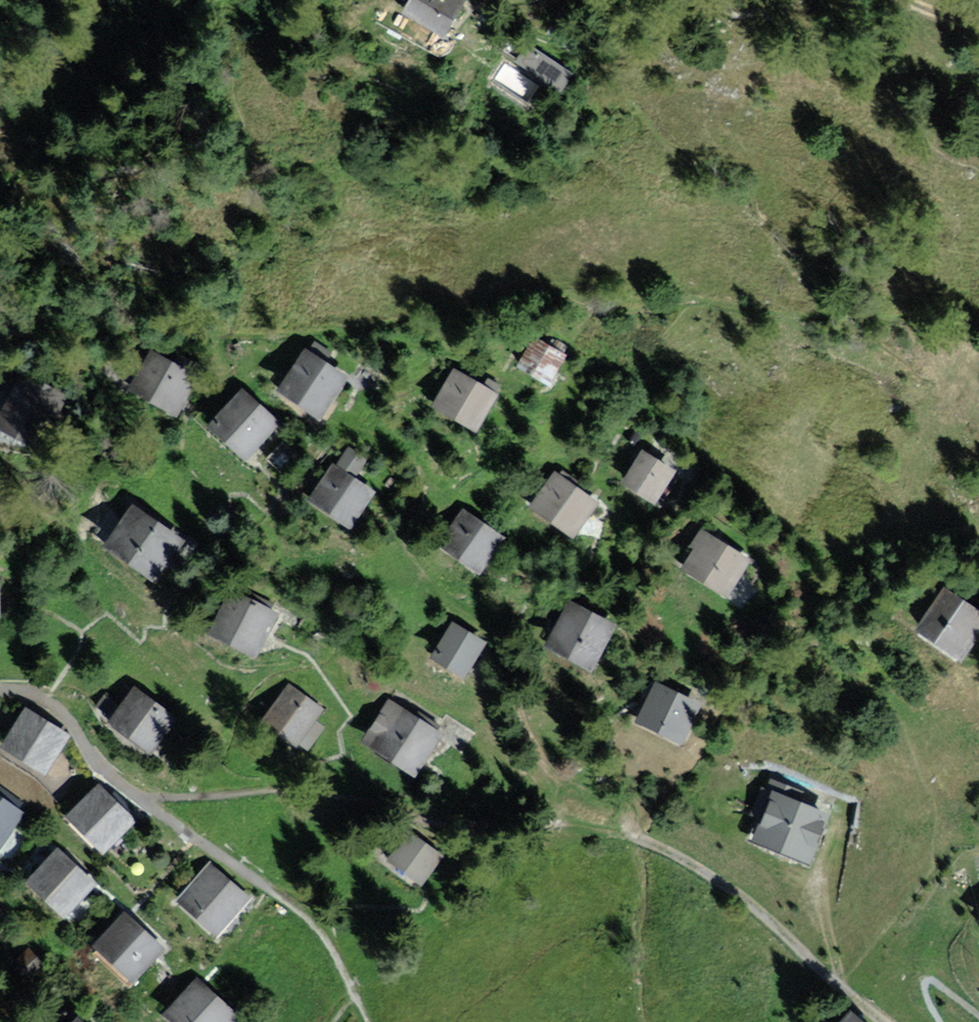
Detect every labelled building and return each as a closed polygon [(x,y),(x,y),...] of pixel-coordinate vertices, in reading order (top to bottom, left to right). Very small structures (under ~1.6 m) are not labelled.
[(410,20),(458,42),(478,0),(419,0),(410,20)] [(547,84),(503,58),(489,82),(532,108),(547,84)] [(573,353),(542,336),(524,368),(556,385),(573,353)] [(359,373),(315,347),(289,389),(334,415),(359,373)] [(208,375),(160,351),(140,391),(188,414),(208,375)] [(505,391),(460,368),(439,408),(483,431),(505,391)] [(55,396),(21,380),(4,417),(38,433),(55,396)] [(291,420),(252,386),(219,423),(258,457),(291,420)] [(686,469),(650,448),(631,482),(667,502),(686,469)] [(388,489),(342,462),(319,501),(364,529),(388,489)] [(609,501),(562,470),(538,507),(585,538),(609,501)] [(192,539),(139,504),(112,544),(166,579),(192,539)] [(515,536),(467,506),(443,544),(491,573),(515,536)] [(760,557),(712,530),(691,567),(739,594),(760,557)] [(948,583),(922,629),(974,659),(978,650),(978,601),(948,583)] [(287,612),(239,588),(218,630),(265,654),(287,612)] [(626,625),(576,602),(556,647),(606,669),(626,625)] [(497,644),(461,624),(442,658),(479,677),(497,644)] [(713,702),(664,680),(646,722),(694,743),(713,702)] [(333,708),(295,684),(269,723),(307,747),(333,708)] [(184,718),(137,688),(115,723),(163,752),(184,718)] [(451,732),(396,700),(369,745),(424,777),(451,732)] [(78,736),(29,705),(4,745),(54,776),(78,736)] [(145,821),(103,782),(71,816),(114,855),(145,821)] [(841,809),(767,782),(745,843),(819,870),(841,809)] [(0,791),(0,854),(30,813),(0,791)] [(448,858),(414,833),(393,862),(428,887),(448,858)] [(102,885),(62,851),(35,882),(74,917),(102,885)] [(260,899),(211,863),(179,906),(228,943),(260,899)] [(0,913),(0,935),(10,920),(0,913)] [(166,950),(125,913),(96,946),(137,982),(166,950)] [(196,980),(164,1016),(170,1021),(232,1021),(237,1016),(196,980)] [(858,1010),(847,1021),(871,1021),(858,1010)]
